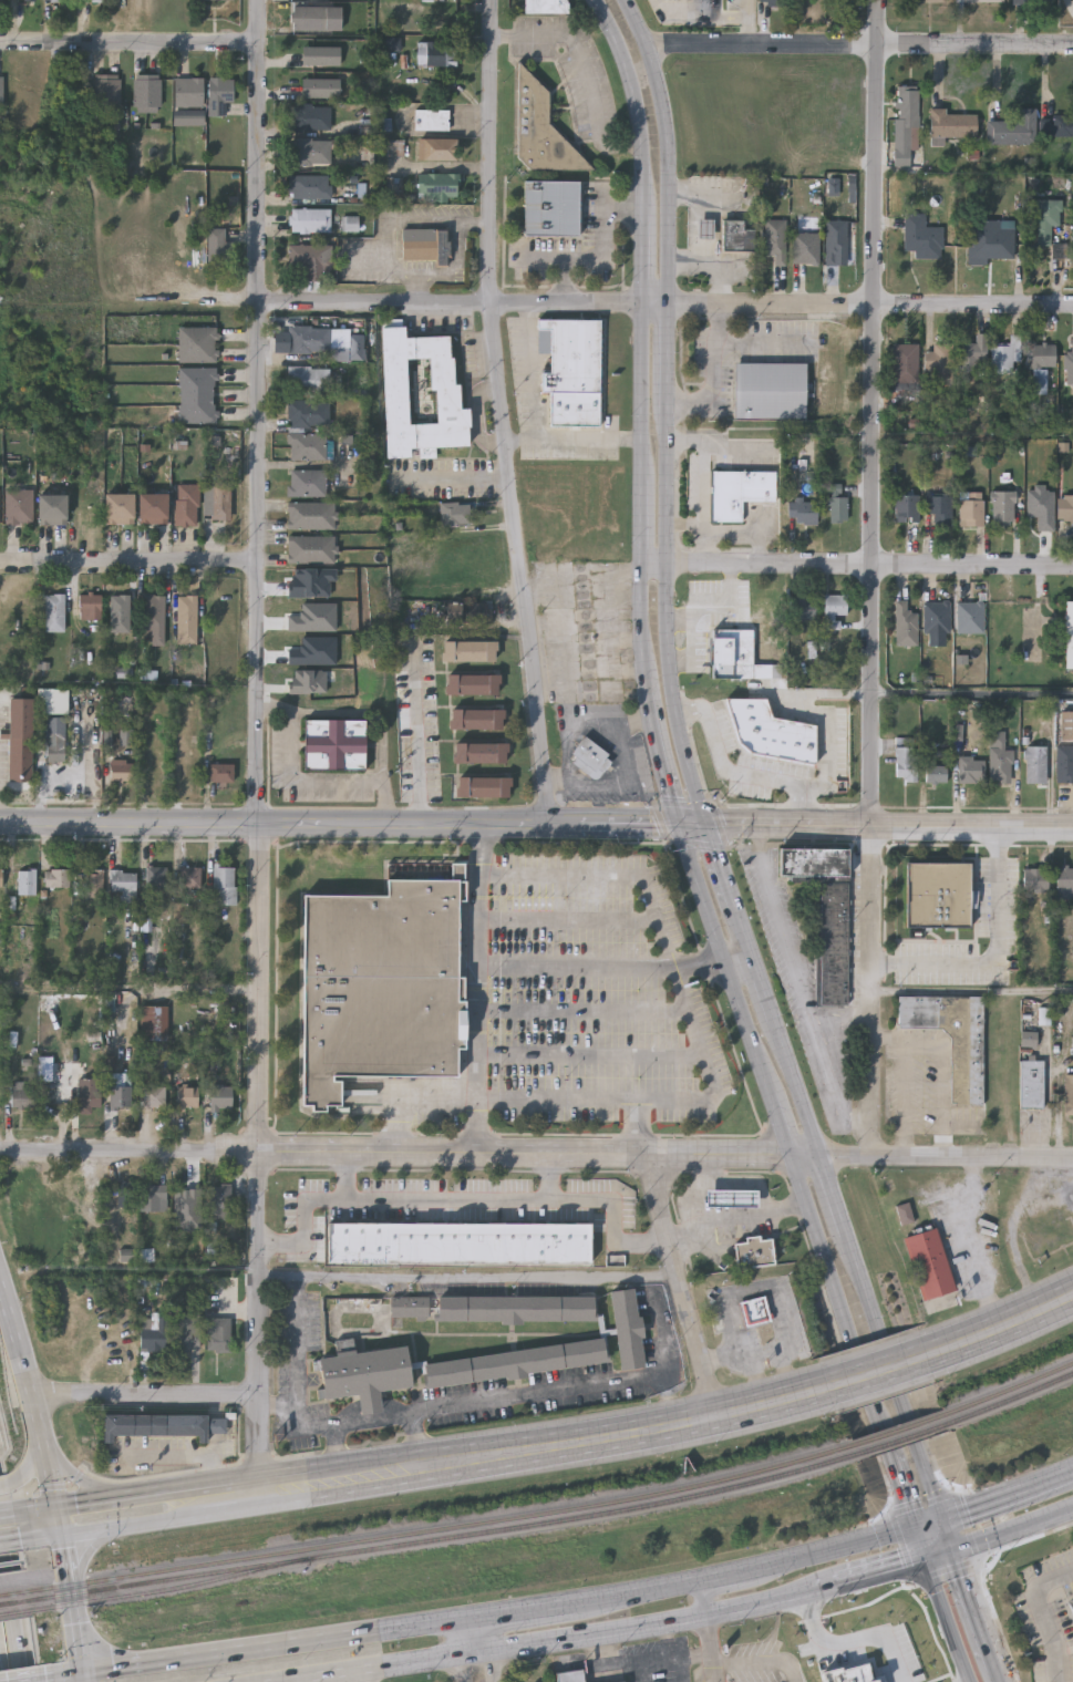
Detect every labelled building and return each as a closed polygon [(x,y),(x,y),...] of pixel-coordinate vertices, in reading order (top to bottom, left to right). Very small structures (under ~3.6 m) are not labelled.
[(524,14),(524,0),(561,0),(561,14),(524,14)] [(340,6),(340,29),(290,29),(290,6),(340,6)] [(414,66),(414,41),(456,41),(456,66),(414,66)] [(338,45),(338,64),(301,64),(301,45),(338,45)] [(120,111),(94,111),(94,76),(120,76),(120,111)] [(162,113),(134,113),(134,76),(162,76),(162,113)] [(300,96),(300,78),(338,78),(338,96),(300,96)] [(174,81),(204,81),(204,109),(174,109),(174,81)] [(234,81),(234,104),(225,104),(225,118),(209,118),(209,81),(234,81)] [(895,85),(917,86),(916,149),(909,149),(909,166),(893,166),(895,85)] [(541,87),(520,89),(521,113),(542,112),(541,87)] [(329,131),(287,131),(287,105),(329,105),(329,131)] [(1033,145),(984,144),(984,121),(1017,121),(1017,107),(1034,109),(1033,145)] [(974,137),(927,137),(927,109),(945,109),(945,114),(974,114),(974,137)] [(447,131),(413,131),(413,110),(447,110),(447,131)] [(1046,114),(1072,114),(1072,136),(1046,136),(1046,114)] [(455,159),(416,159),(416,137),(455,137),(455,159)] [(288,164),(288,138),(329,138),(329,164),(288,164)] [(455,199),(416,199),(416,173),(455,173),(455,199)] [(288,175),(330,175),(330,197),(288,197),(288,175)] [(524,236),(524,182),(578,182),(578,236),(524,236)] [(1050,245),(1034,245),(1034,199),(1056,199),(1056,225),(1049,225),(1050,245)] [(329,207),(329,231),(289,231),(289,207),(329,207)] [(940,258),(914,258),(914,250),(902,250),(904,214),(925,214),(924,226),(941,227),(940,258)] [(785,219),(785,264),(773,264),(773,254),(763,254),(763,219),(785,219)] [(752,229),(752,250),(721,250),(721,220),(743,220),(743,229),(752,229)] [(846,220),(846,252),(835,252),(835,262),(824,262),(824,220),(846,220)] [(1009,258),(986,258),(986,264),(966,264),(966,220),(1009,220),(1009,258)] [(402,260),(402,229),(448,229),(448,265),(434,265),(434,260),(402,260)] [(225,230),(225,244),(235,244),(235,269),(208,269),(208,230),(225,230)] [(792,262),(792,233),(818,233),(818,262),(792,262)] [(287,266),(287,244),(326,244),(326,280),(303,280),(303,266),(287,266)] [(1052,245),(1064,244),(1065,256),(1052,257),(1052,245)] [(549,390),(540,390),(541,371),(550,371),(550,352),(537,352),(537,318),(599,318),(599,425),(549,425),(549,390)] [(329,355),(288,355),(288,327),(329,327),(329,355)] [(468,447),(411,448),(411,458),(385,458),(383,327),(404,327),(404,338),(451,337),(452,384),(458,384),(458,409),(468,409),(468,447)] [(216,329),(216,364),(179,364),(179,329),(216,329)] [(349,361),(349,334),(364,334),(364,361),(349,361)] [(958,342),(986,342),(986,362),(979,362),(979,373),(958,373),(958,342)] [(891,382),(891,343),(919,343),(919,382),(891,382)] [(925,372),(925,351),(933,351),(933,343),(952,343),(952,384),(931,384),(931,372),(925,372)] [(992,373),(992,344),(1012,344),(1012,373),(992,373)] [(1050,368),(1029,368),(1029,345),(1050,345),(1050,368)] [(733,420),(733,363),(805,363),(805,420),(733,420)] [(216,425),(179,425),(179,369),(216,369),(216,425)] [(289,395),(289,369),(329,369),(329,395),(289,395)] [(1034,393),(1034,371),(1044,371),(1044,393),(1034,393)] [(329,402),(329,429),(289,429),(289,402),(329,402)] [(327,435),(327,462),(289,462),(289,435),(327,435)] [(742,502),(742,523),(712,523),(712,471),(775,471),(775,502),(742,502)] [(327,472),(327,498),(290,498),(290,472),(327,472)] [(230,522),(211,522),(211,484),(230,484),(230,522)] [(828,523),(828,484),(845,484),(845,523),(828,523)] [(198,526),(176,526),(176,485),(198,485),(198,526)] [(992,487),(1013,487),(1013,524),(992,524),(992,487)] [(4,491),(32,491),(32,524),(4,524),(4,491)] [(104,524),(104,494),(132,494),(132,524),(104,524)] [(137,524),(137,494),(166,494),(166,524),(137,524)] [(66,526),(37,526),(37,495),(66,495),(66,526)] [(895,520),(895,495),(919,495),(919,520),(895,520)] [(951,524),(940,524),(940,516),(928,516),(928,495),(951,495),(951,524)] [(1055,495),(1072,495),(1072,520),(1055,520),(1055,495)] [(983,525),(959,525),(959,498),(983,498),(983,525)] [(817,525),(786,525),(786,501),(817,501),(817,525)] [(334,530),(289,530),(289,504),(334,504),(334,530)] [(473,505),(473,528),(440,528),(440,505),(473,505)] [(289,565),(289,537),(334,537),(334,565),(289,565)] [(573,565),(577,635),(563,636),(563,645),(579,644),(583,703),(598,703),(590,564),(573,565)] [(101,621),(80,621),(80,595),(101,595),(101,621)] [(824,629),(824,595),(845,595),(845,616),(836,616),(836,629),(824,629)] [(64,596),(64,632),(44,632),(44,596),(64,596)] [(130,633),(110,633),(110,596),(130,596),(130,633)] [(143,646),(143,596),(164,596),(164,646),(143,646)] [(177,644),(177,597),(196,597),(196,644),(177,644)] [(815,620),(790,620),(790,597),(815,597),(815,620)] [(917,611),(917,646),(896,646),(896,600),(907,600),(907,611),(917,611)] [(950,632),(922,632),(922,600),(950,600),(950,632)] [(958,632),(958,602),(983,602),(983,632),(958,632)] [(730,679),(730,664),(709,664),(709,637),(731,637),(731,629),(753,630),(752,665),(772,665),(772,679),(730,679)] [(495,662),(442,662),(442,641),(495,641),(495,662)] [(445,675),(499,675),(499,695),(445,695),(445,675)] [(30,781),(8,781),(8,699),(30,699),(30,781)] [(451,730),(451,710),(503,710),(503,730),(451,730)] [(1059,711),(1072,711),(1072,739),(1059,739),(1059,711)] [(305,771),(305,721),(364,721),(364,771),(305,771)] [(64,726),(64,763),(44,763),(44,726),(64,726)] [(1004,750),(1012,750),(1012,784),(989,783),(990,731),(1005,731),(1004,750)] [(596,781),(568,760),(585,739),(612,760),(596,781)] [(916,739),(916,782),(895,782),(895,739),(916,739)] [(506,764),(454,764),(454,744),(506,744),(506,764)] [(1055,745),(1072,745),(1072,783),(1055,783),(1055,745)] [(1025,784),(1025,751),(1046,751),(1046,784),(1025,784)] [(959,757),(983,757),(983,783),(959,783),(959,757)] [(131,782),(109,782),(109,761),(131,761),(131,782)] [(233,765),(233,783),(211,783),(211,765),(233,765)] [(947,766),(947,783),(926,783),(926,766),(947,766)] [(457,799),(457,778),(509,778),(509,799),(457,799)] [(849,849),(847,1007),(818,1005),(819,877),(778,877),(780,848),(849,849)] [(907,927),(908,863),(971,864),(970,928),(907,927)] [(166,867),(166,887),(147,887),(147,867),(166,867)] [(200,887),(178,887),(178,867),(200,867),(200,887)] [(235,867),(235,906),(214,906),(214,867),(235,867)] [(1057,867),(1072,867),(1072,898),(1057,898),(1057,867)] [(1023,891),(1024,868),(1049,869),(1049,891),(1023,891)] [(35,896),(18,896),(18,870),(35,870),(35,896)] [(69,870),(69,888),(45,888),(45,870),(69,870)] [(84,899),(84,870),(102,870),(102,899),(84,899)] [(135,871),(135,891),(110,891),(110,871),(135,871)] [(301,1106),(303,898),(386,898),(386,883),(455,883),(455,1077),(332,1077),(332,1083),(340,1083),(340,1107),(324,1106),(324,1113),(311,1113),(311,1107),(301,1106)] [(983,1106),(951,1105),(952,1028),(898,1026),(898,995),(943,997),(942,1010),(959,1011),(959,997),(984,997),(983,1106)] [(140,1041),(140,1007),(166,1007),(166,1041),(140,1041)] [(1021,1108),(1021,1061),(1044,1061),(1044,1108),(1021,1108)] [(100,1110),(76,1110),(76,1080),(100,1080),(100,1110)] [(23,1084),(23,1092),(33,1092),(33,1110),(11,1110),(11,1084),(23,1084)] [(110,1110),(110,1086),(130,1086),(130,1110),(110,1110)] [(143,1111),(143,1086),(165,1086),(165,1111),(143,1111)] [(197,1088),(197,1112),(176,1112),(176,1088),(197,1088)] [(231,1112),(209,1112),(209,1090),(231,1090),(231,1112)] [(134,1206),(117,1206),(117,1184),(134,1184),(134,1206)] [(142,1211),(142,1187),(166,1187),(166,1211),(142,1211)] [(206,1219),(206,1187),(231,1187),(231,1219),(206,1219)] [(757,1209),(705,1209),(706,1194),(757,1194),(757,1209)] [(901,1225),(897,1207),(909,1204),(914,1221),(901,1225)] [(329,1225),(412,1225),(588,1226),(588,1266),(329,1266),(329,1225)] [(938,1228),(955,1291),(921,1300),(906,1236),(938,1228)] [(760,1241),(772,1240),(775,1263),(736,1269),(733,1246),(745,1244),(744,1238),(759,1237),(760,1241)] [(621,1372),(610,1293),(633,1290),(644,1369),(621,1372)] [(391,1317),(391,1298),(429,1298),(429,1315),(391,1317)] [(437,1322),(437,1298),(595,1298),(595,1322),(437,1322)] [(737,1304),(763,1298),(771,1323),(744,1331),(737,1304)] [(199,1353),(176,1353),(175,1315),(199,1314),(199,1353)] [(231,1319),(231,1353),(207,1353),(207,1319),(231,1319)] [(166,1352),(141,1352),(141,1329),(156,1329),(156,1320),(166,1320),(166,1352)] [(430,1390),(425,1364),(603,1339),(607,1364),(430,1390)] [(358,1396),(324,1401),(319,1360),(406,1348),(412,1389),(378,1393),(381,1415),(361,1417),(358,1396)] [(225,1435),(206,1435),(206,1436),(103,1436),(103,1417),(206,1416),(206,1420),(225,1420),(225,1435)] [(874,1662),(879,1681),(830,1681),(827,1673),(874,1662)] [(584,1672),(558,1675),(559,1681),(585,1681),(584,1672)]
